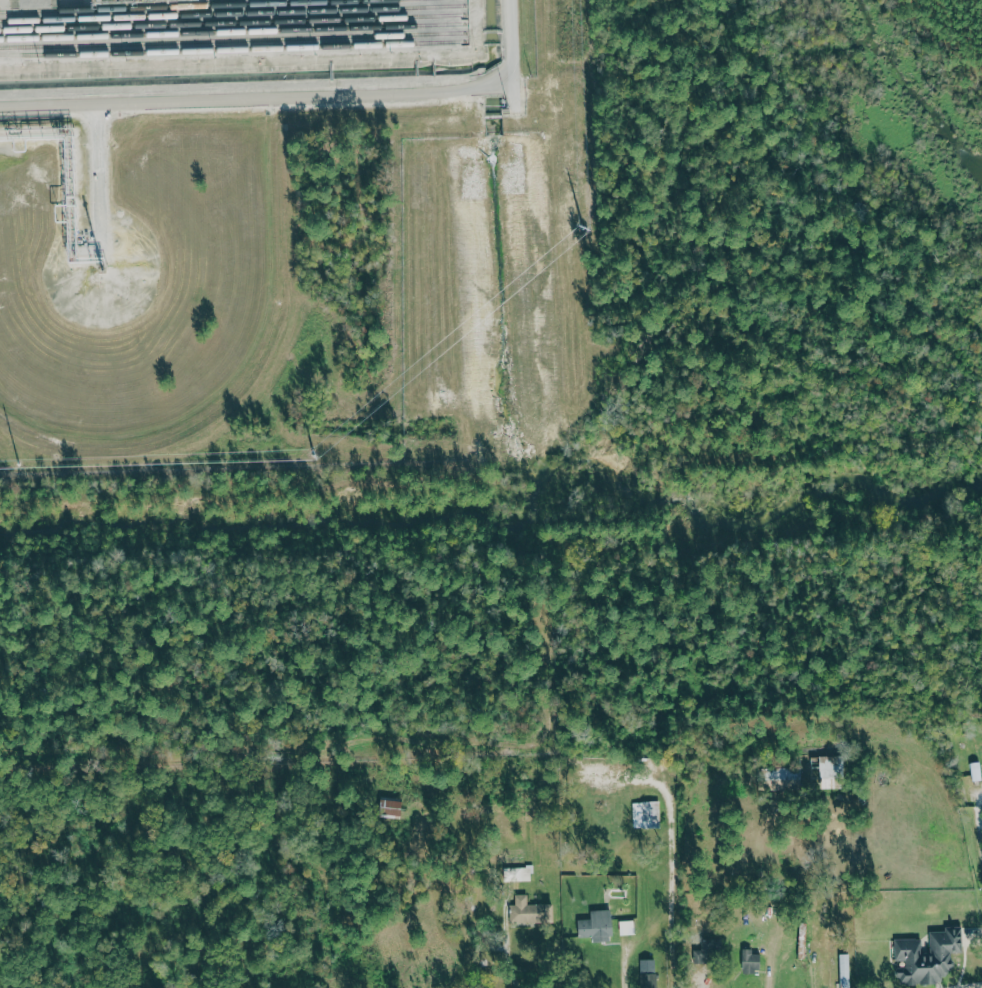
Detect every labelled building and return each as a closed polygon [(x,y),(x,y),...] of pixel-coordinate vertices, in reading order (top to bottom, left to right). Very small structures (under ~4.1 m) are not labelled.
[(843,757),(820,758),(821,789),(844,788),(843,757)] [(972,762),(973,781),(981,780),(980,762),(972,762)] [(403,801),(380,799),(378,813),(401,816),(403,801)] [(660,827),(660,801),(633,802),(633,828),(660,827)] [(503,881),(532,881),(532,867),(503,867),(503,881)] [(509,905),(510,923),(555,922),(554,904),(528,904),(527,894),(515,895),(515,905),(509,905)] [(578,920),(579,937),(593,937),(593,942),(613,941),(612,910),(590,911),(591,919),(578,920)] [(619,921),(620,935),(634,935),(634,920),(619,921)] [(930,931),(931,953),(921,953),(921,939),(894,939),(895,964),(898,964),(898,985),(938,985),(938,978),(952,978),(952,952),(963,952),(962,927),(945,927),(945,931),(930,931)] [(761,972),(761,954),(753,954),(753,948),(742,949),(743,972),(761,972)] [(850,954),(840,954),(840,987),(851,987),(850,954)] [(656,955),(640,956),(641,987),(657,987),(656,955)]
